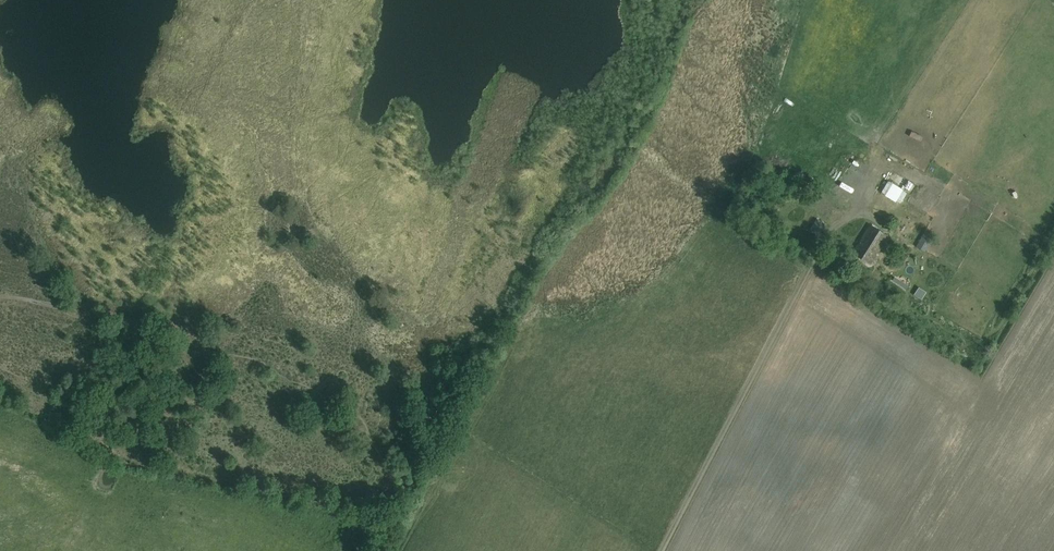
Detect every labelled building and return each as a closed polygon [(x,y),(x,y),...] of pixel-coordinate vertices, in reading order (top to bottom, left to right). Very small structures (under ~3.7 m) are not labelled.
[(894,178),(873,198),(887,213),(909,193),(894,178)] [(817,219),(809,230),(818,235),(826,225),(817,219)] [(871,225),(853,252),(870,263),(888,236),(871,225)] [(934,236),(925,230),(916,246),(925,251),(934,236)]
